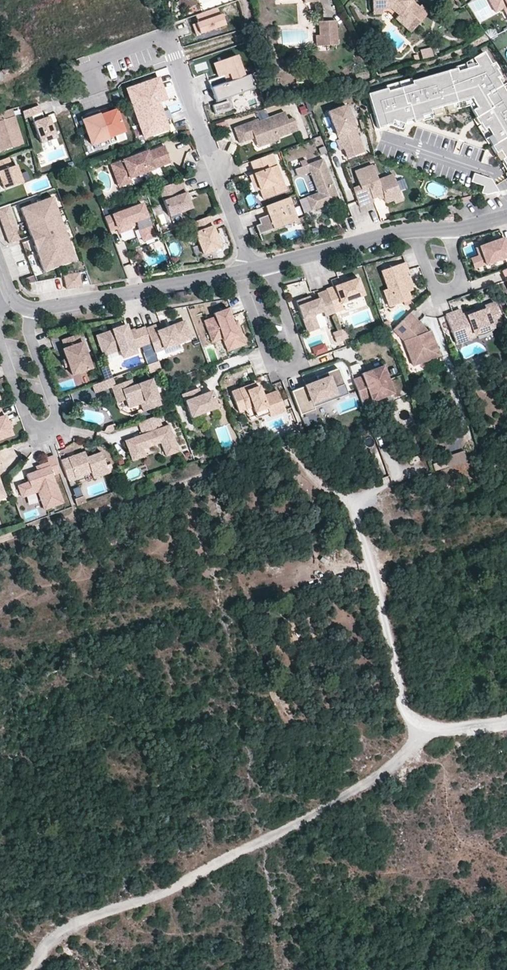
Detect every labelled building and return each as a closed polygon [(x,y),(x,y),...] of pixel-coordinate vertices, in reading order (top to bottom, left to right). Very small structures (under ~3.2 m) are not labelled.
[(420,5),(418,7),(410,0),(399,0),(398,1),(397,0),(371,0),(372,9),(382,9),(391,8),(398,15),(395,19),(410,32),(428,12),(420,5)] [(503,0),(498,0),(495,1),(495,0),(489,0),(495,12),(503,8),(506,15),(506,14),(506,7),(503,0)] [(225,25),(221,14),(220,15),(217,8),(196,15),(198,22),(192,24),(196,35),(225,25)] [(337,45),(335,20),(319,21),(319,35),(316,35),(316,46),(337,45)] [(432,56),(430,48),(419,50),(421,59),(432,56)] [(368,93),(377,128),(389,125),(391,120),(403,123),(404,120),(411,118),(412,122),(421,120),(420,116),(430,113),(429,109),(471,98),(476,107),(471,110),(475,117),(473,118),(477,124),(479,123),(479,125),(482,129),(485,128),(489,135),(484,138),(493,153),(498,151),(502,158),(499,159),(506,172),(506,91),(505,92),(496,79),(500,76),(496,70),(498,69),(494,62),(491,64),(484,51),(472,58),(477,65),(456,71),(455,69),(411,81),(411,84),(386,91),(385,88),(368,93)] [(244,76),(237,55),(213,63),(219,77),(225,75),(227,82),(244,76)] [(477,65),(472,58),(464,63),(465,64),(455,67),(455,69),(456,71),(477,65)] [(254,87),(249,74),(244,76),(227,82),(211,88),(216,102),(225,98),(226,101),(213,105),(216,113),(233,108),(229,97),(254,87)] [(500,76),(496,79),(505,92),(506,91),(506,83),(502,75),(500,76)] [(159,78),(127,89),(144,138),(168,129),(161,110),(161,103),(167,101),(159,78)] [(411,84),(411,81),(410,78),(384,86),(385,88),(386,91),(411,84)] [(59,98),(56,87),(48,89),(52,100),(59,98)] [(420,116),(421,120),(468,106),(471,110),(476,107),(471,98),(429,109),(430,113),(420,116)] [(56,138),(49,117),(43,119),(39,105),(22,111),(24,119),(31,116),(41,143),(56,138)] [(364,152),(346,105),(328,112),(338,139),(335,140),(339,150),(343,148),(347,158),(364,152)] [(125,132),(116,109),(108,112),(106,108),(99,111),(108,138),(125,132)] [(12,109),(0,112),(0,151),(23,144),(12,109)] [(108,138),(99,111),(81,117),(91,144),(108,138)] [(298,130),(293,118),(287,120),(284,111),(259,121),(249,125),(248,122),(233,128),(239,143),(254,138),(255,141),(264,137),(266,144),(279,139),(278,137),(298,130)] [(391,120),(389,125),(401,129),(403,123),(391,120)] [(479,125),(476,127),(483,139),(484,138),(489,135),(485,128),(482,129),(479,125)] [(257,148),(266,144),(264,137),(255,141),(257,148)] [(130,178),(171,163),(164,146),(147,152),(147,150),(110,164),(115,178),(127,173),(129,178),(130,178)] [(277,165),(272,153),(268,155),(272,167),(277,165)] [(286,190),(277,165),(272,167),(268,155),(250,162),(255,173),(253,174),(259,190),(263,199),(286,190)] [(16,165),(11,166),(8,157),(0,160),(0,180),(3,189),(22,182),(16,165)] [(338,200),(323,158),(307,164),(310,172),(317,193),(306,197),(311,210),(338,200)] [(310,172),(307,164),(301,167),(294,169),(297,177),(310,172)] [(401,197),(393,174),(378,179),(372,165),(354,171),(359,185),(352,188),(359,207),(374,202),(373,199),(379,196),(383,195),(384,197),(386,203),(393,200),(401,197)] [(131,182),(130,178),(129,178),(127,173),(115,178),(119,187),(131,182)] [(259,190),(253,174),(249,175),(255,191),(259,190)] [(490,179),(474,174),(471,182),(484,186),(481,193),(487,194),(498,191),(490,179)] [(191,208),(181,180),(159,188),(169,216),(191,208)] [(75,260),(52,196),(20,208),(42,271),(75,260)] [(297,220),(289,197),(266,206),(269,214),(258,218),(260,224),(256,226),(259,234),(297,220)] [(154,236),(142,203),(105,218),(109,231),(117,228),(119,233),(130,229),(129,228),(128,224),(135,221),(137,225),(143,241),(154,236)] [(10,207),(0,210),(0,219),(9,244),(22,239),(10,207)] [(221,248),(212,225),(212,226),(208,216),(193,222),(196,231),(194,232),(202,255),(221,248)] [(505,243),(503,238),(479,247),(485,265),(506,257),(506,242),(505,243)] [(485,265),(479,247),(475,248),(477,255),(469,258),(473,269),(485,265)] [(411,285),(405,271),(408,270),(405,262),(381,271),(387,288),(393,305),(411,299),(408,292),(406,287),(411,285)] [(82,287),(79,273),(64,275),(67,289),(82,287)] [(36,282),(34,275),(26,278),(28,283),(36,282)] [(364,295),(358,277),(349,280),(342,283),(326,289),(326,290),(334,313),(343,309),(341,304),(364,295)] [(393,305),(387,288),(383,290),(389,307),(393,305)] [(334,313),(326,290),(317,293),(318,298),(311,301),(306,302),(305,298),(296,301),(307,333),(319,329),(314,315),(323,311),(325,316),(334,313)] [(502,322),(494,303),(462,315),(461,310),(445,316),(451,331),(459,329),(463,341),(475,336),(474,334),(492,327),(492,326),(502,322)] [(242,334),(239,325),(234,327),(233,323),(228,308),(213,313),(214,317),(203,320),(210,339),(221,336),(222,338),(225,346),(239,340),(238,336),(242,334)] [(439,352),(430,330),(427,332),(410,313),(392,329),(403,340),(413,366),(426,361),(425,357),(439,352)] [(190,338),(184,322),(158,331),(155,325),(146,329),(151,342),(154,352),(163,348),(165,353),(180,347),(179,343),(190,338)] [(151,342),(146,329),(145,327),(135,330),(135,329),(128,331),(125,325),(96,336),(103,356),(119,350),(122,357),(135,352),(134,348),(151,342)] [(463,341),(459,329),(451,331),(456,343),(463,341)] [(344,340),(340,330),(333,333),(336,343),(344,340)] [(92,368),(79,333),(62,339),(65,348),(62,349),(65,358),(68,367),(71,375),(92,368)] [(227,351),(246,345),(242,334),(238,336),(239,340),(225,346),(227,351)] [(327,352),(324,344),(313,348),(315,356),(327,352)] [(165,353),(163,348),(154,352),(156,356),(165,353)] [(153,352),(145,355),(147,363),(156,360),(153,352)] [(426,361),(440,355),(439,352),(425,357),(426,361)] [(112,378),(107,365),(99,368),(104,381),(112,378)] [(394,394),(383,365),(361,373),(362,376),(353,379),(362,402),(371,399),(371,402),(394,394)] [(348,394),(338,368),(316,376),(318,381),(291,391),(300,415),(315,409),(314,407),(323,403),(321,399),(335,394),(336,398),(348,394)] [(161,405),(151,379),(133,386),(131,379),(115,385),(112,378),(104,381),(92,385),(95,393),(111,387),(117,403),(125,400),(128,408),(140,403),(143,411),(161,405)] [(285,411),(277,390),(263,396),(259,386),(256,387),(247,390),(245,386),(231,392),(238,412),(252,406),(254,412),(267,408),(269,413),(271,417),(285,411)] [(216,405),(211,391),(200,395),(197,396),(194,389),(180,394),(183,402),(185,401),(191,417),(217,407),(216,405)] [(323,403),(336,398),(335,394),(321,399),(323,403)] [(257,418),(269,413),(267,408),(254,412),(257,418)] [(5,415),(2,416),(0,410),(0,439),(12,435),(5,415)] [(179,451),(169,425),(162,427),(158,415),(137,423),(142,434),(124,440),(132,461),(145,456),(143,449),(161,443),(165,456),(179,451)] [(109,433),(117,430),(114,424),(107,426),(104,432),(109,433)] [(448,468),(468,461),(464,450),(444,457),(448,468)] [(113,471),(110,464),(106,465),(101,452),(86,457),(84,452),(61,460),(68,480),(91,472),(93,478),(113,471)] [(63,503),(53,475),(60,472),(54,456),(46,459),(47,462),(49,466),(36,471),(26,475),(28,482),(18,486),(22,497),(38,491),(44,509),(63,503)] [(36,471),(49,466),(47,462),(35,467),(36,471)] [(74,498),(82,495),(79,487),(71,490),(74,498)] [(86,502),(84,495),(74,499),(77,506),(86,502)]
